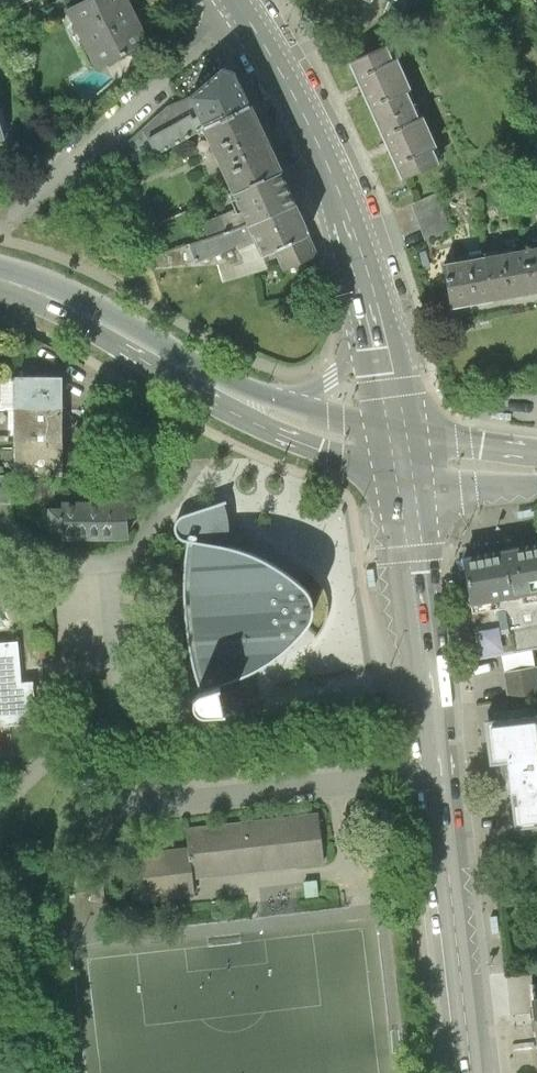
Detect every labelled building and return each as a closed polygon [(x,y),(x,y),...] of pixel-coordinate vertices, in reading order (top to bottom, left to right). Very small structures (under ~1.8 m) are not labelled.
[(127,0),(82,0),(71,6),(100,64),(147,40),(127,0)] [(519,0),(518,0),(508,6),(515,19),(526,13),(519,0)] [(351,61),(377,120),(415,103),(389,45),(351,61)] [(221,69),(189,97),(199,116),(203,124),(252,104),(233,71),(221,69)] [(440,162),(415,103),(377,120),(403,179),(440,162)] [(280,172),(252,104),(203,124),(205,129),(232,192),(280,172)] [(149,141),(157,155),(205,129),(203,124),(199,116),(193,119),(191,115),(149,141)] [(294,205),(280,172),(232,192),(239,209),(245,225),(294,205)] [(443,193),(414,204),(428,241),(456,229),(443,193)] [(307,235),(294,205),(245,225),(251,240),(258,257),(272,251),(307,235)] [(201,225),(207,240),(245,225),(239,209),(201,225)] [(251,240),(245,225),(207,240),(187,249),(194,264),(251,240)] [(316,255),(307,235),(272,251),(281,271),(316,255)] [(524,249),(532,293),(536,292),(536,247),(524,249)] [(524,249),(483,256),(490,300),(532,293),(524,249)] [(426,252),(417,254),(420,264),(429,262),(426,252)] [(449,308),(490,300),(483,256),(441,263),(449,308)] [(14,410),(61,410),(62,410),(62,377),(1,377),(0,404),(0,410),(14,410)] [(14,442),(18,442),(61,442),(61,410),(14,410),(14,442)] [(61,475),(61,442),(18,442),(18,459),(16,459),(16,475),(61,475)] [(10,504),(11,475),(0,475),(0,503),(10,504)] [(128,528),(126,499),(61,499),(61,508),(48,508),(48,531),(61,531),(61,537),(128,537),(128,528)] [(185,564),(184,588),(186,616),(189,642),(195,671),(201,690),(196,693),(194,698),(193,703),(194,707),(196,711),(200,713),(205,714),(214,713),(224,713),(219,685),(224,683),(246,675),(249,673),(267,664),(279,654),(287,647),(290,644),(298,636),(306,628),(312,620),(314,610),(315,603),(312,593),(305,584),(296,577),(278,564),(258,554),(229,546),(229,540),(229,530),(228,521),(226,509),(224,501),(180,515),(176,521),(175,527),(176,534),(181,539),(188,542),(185,564)] [(465,561),(472,606),(507,600),(536,595),(536,548),(465,561)] [(507,600),(515,652),(532,649),(536,648),(536,595),(507,600)] [(500,654),(515,652),(507,600),(472,606),(481,657),(500,654)] [(3,720),(3,725),(31,723),(29,696),(33,695),(32,682),(21,683),(17,643),(0,644),(0,720),(3,720)] [(515,652),(500,654),(508,700),(536,695),(536,678),(532,649),(515,652)] [(486,724),(490,765),(509,762),(516,827),(536,825),(536,718),(486,724)] [(325,861),(320,815),(188,829),(190,849),(193,875),(325,861)] [(195,895),(193,875),(190,849),(139,854),(144,900),(195,895)]
